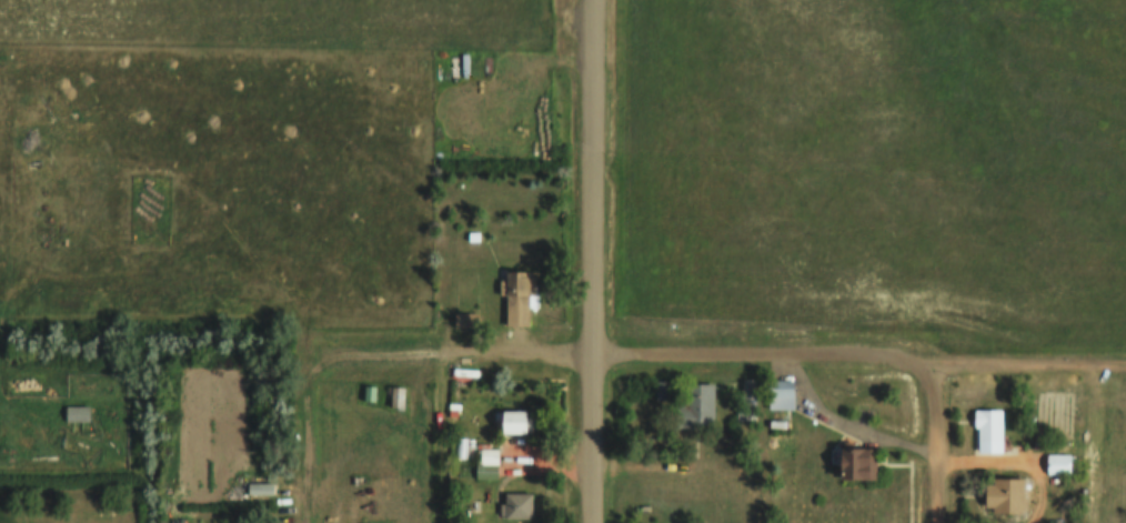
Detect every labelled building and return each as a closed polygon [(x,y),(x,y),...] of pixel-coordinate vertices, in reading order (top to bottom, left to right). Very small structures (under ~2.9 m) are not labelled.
[(503,328),(532,328),(532,273),(503,273),(503,328)] [(739,422),(755,422),(755,379),(739,379),(739,422)] [(768,410),(793,410),(793,380),(768,380),(768,410)] [(713,383),(678,383),(678,426),(713,426),(713,383)] [(88,422),(88,405),(65,405),(65,422),(88,422)] [(974,409),(974,454),(1002,454),(1002,409),(974,409)] [(526,434),(526,410),(501,410),(501,434),(526,434)] [(840,480),(876,480),(876,448),(840,448),(840,480)] [(497,479),(497,449),(478,449),(478,479),(497,479)] [(1046,475),(1074,475),(1074,454),(1046,454),(1046,475)] [(1025,480),(985,480),(985,513),(1025,513),(1025,480)] [(270,485),(248,485),(248,495),(270,495),(270,485)] [(532,519),(532,493),(501,493),(501,519),(532,519)]
